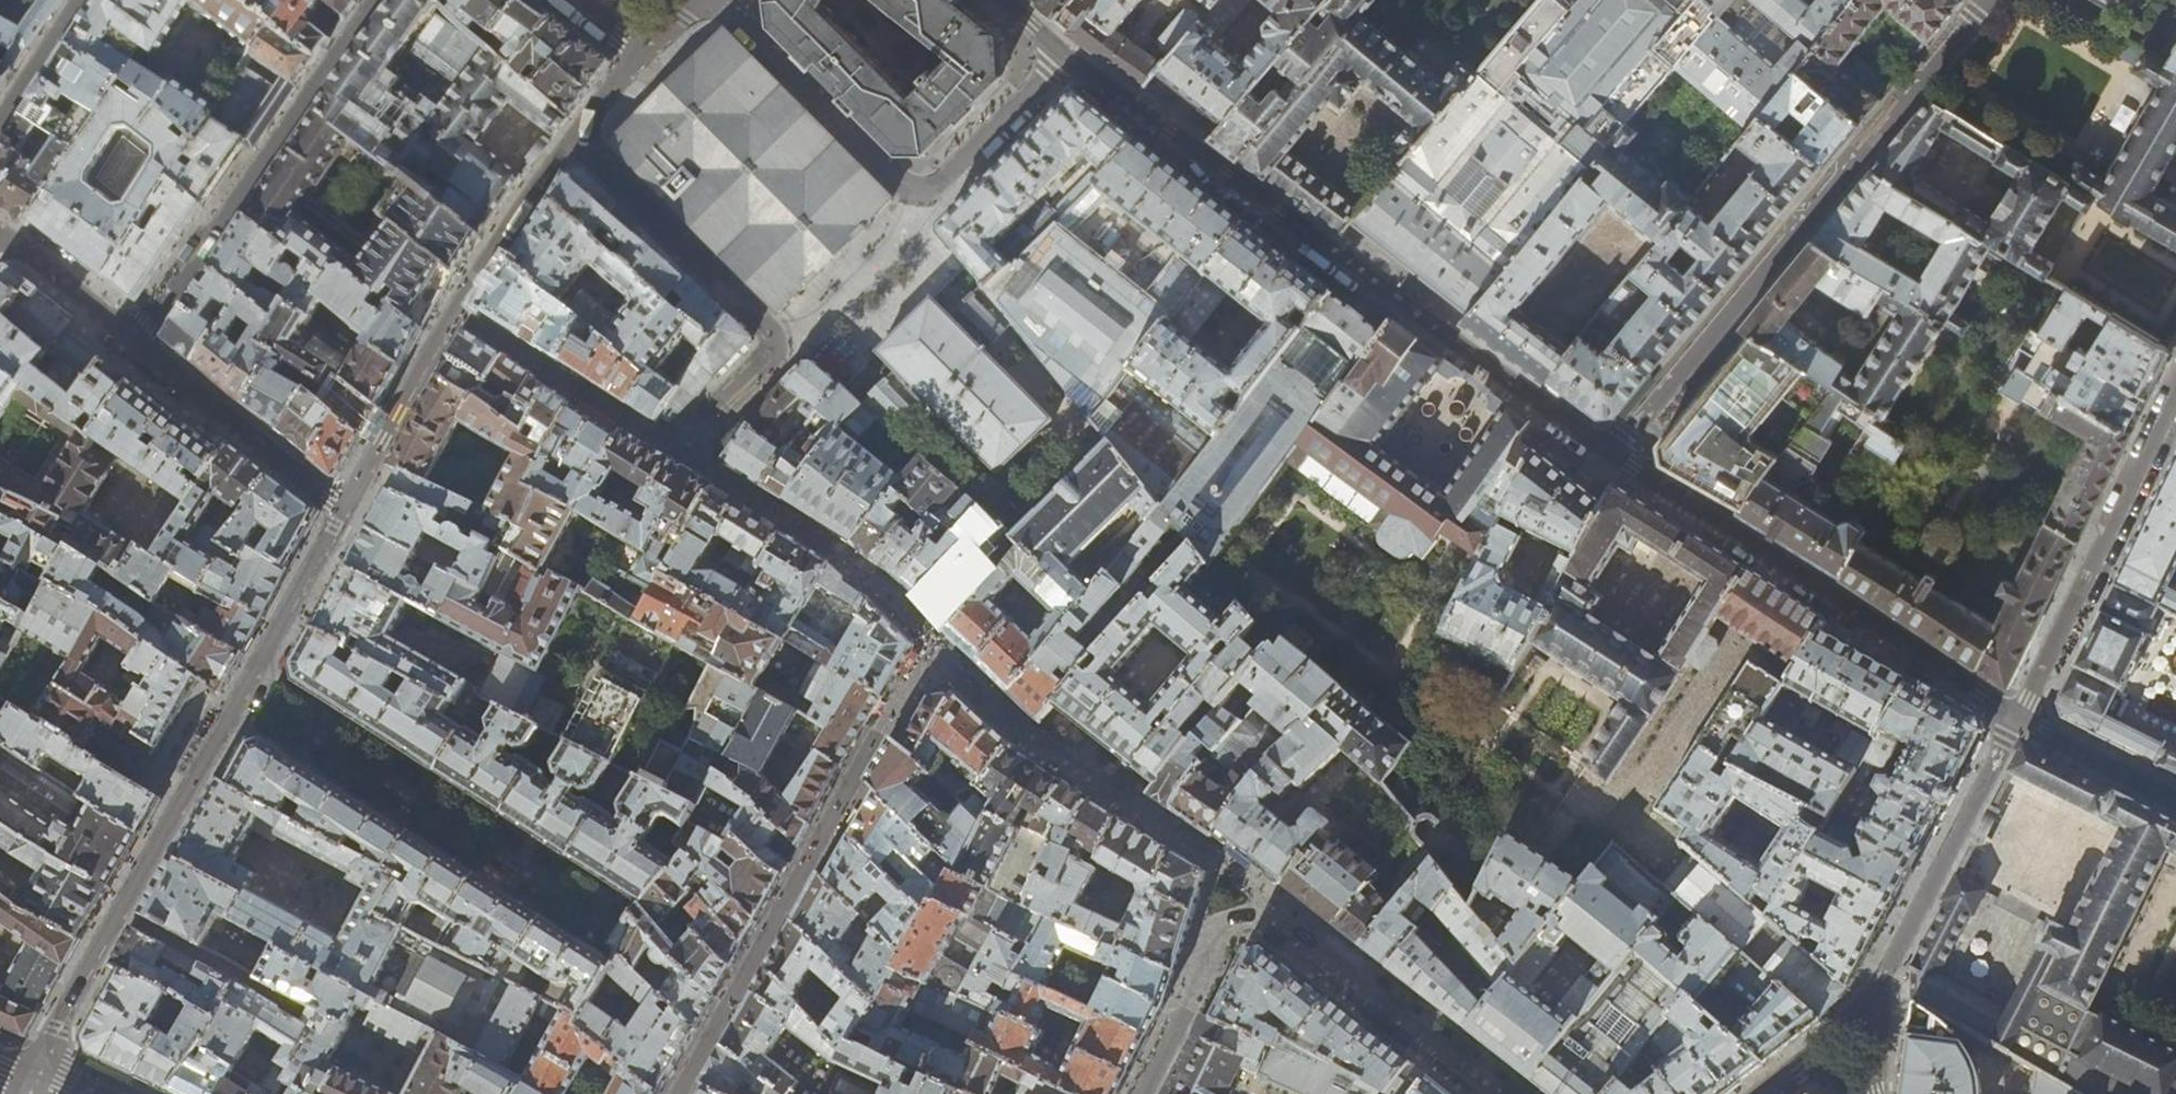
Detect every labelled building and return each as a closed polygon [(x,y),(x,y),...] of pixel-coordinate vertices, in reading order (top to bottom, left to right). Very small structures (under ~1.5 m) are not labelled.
[(25,58),(32,48),(50,20),(63,0),(44,0),(23,32),(0,19),(0,44),(25,58)] [(65,46),(122,83),(158,109),(197,142),(216,112),(175,82),(171,88),(131,62),(141,45),(154,53),(186,1),(206,17),(208,16),(243,43),(231,60),(244,69),(245,68),(251,58),(271,25),(239,0),(95,0),(65,46)] [(357,3),(354,0),(239,0),(271,25),(316,60),(331,40),(307,22),(322,2),(336,15),(333,19),(342,25),(354,9),(357,3)] [(313,114),(349,138),(380,160),(382,158),(401,173),(416,186),(430,169),(456,188),(442,207),(481,238),(521,179),(478,144),(509,102),(553,138),(567,120),(532,88),(523,79),(513,71),(504,61),(488,47),(431,125),(378,87),(428,14),(430,15),(439,2),(437,0),(393,0),(359,48),(344,69),(313,114)] [(459,4),(451,13),(470,30),(478,22),(489,31),(482,41),(487,46),(524,0),(454,0),(459,4)] [(529,0),(524,0),(487,46),(488,47),(504,61),(514,49),(524,57),(554,19),(550,17),(546,14),(529,0)] [(830,85),(869,124),(896,152),(924,152),(947,129),(978,99),(1000,77),(1000,61),(999,33),(998,32),(958,0),(880,0),(949,54),(931,73),(927,68),(921,74),(925,79),(910,95),(819,4),(821,0),(767,0),(769,24),(789,44),(830,85)] [(1033,2),(1053,21),(1071,0),(1031,0),(1033,2)] [(1159,69),(1162,63),(1116,29),(1141,0),(1104,0),(1073,36),(1117,67),(1144,87),(1159,69)] [(1162,63),(1159,69),(1194,96),(1224,120),(1327,0),(1271,0),(1281,9),(1269,23),(1270,36),(1245,66),(1221,47),(1224,42),(1224,37),(1223,36),(1255,0),(1217,0),(1212,5),(1201,18),(1170,53),(1162,63)] [(1310,206),(1309,208),(1342,232),(1352,221),(1362,209),(1475,75),(1461,63),(1443,83),(1360,15),(1372,0),(1327,0),(1224,120),(1211,136),(1264,175),(1293,196),(1292,197),(1295,199),(1297,197),(1304,202),(1310,206)] [(1478,72),(1590,168),(1697,41),(1722,11),(1710,0),(1538,0),(1478,72)] [(1722,11),(1697,41),(1769,102),(1795,70),(1853,0),(1816,0),(1812,5),(1806,0),(1731,0),(1722,11)] [(1722,11),(1731,0),(1710,0),(1722,11)] [(1901,72),(1960,0),(1959,0),(1853,0),(1795,70),(1860,121),(1892,84),(1891,83),(1895,77),(1900,71),(1901,72)] [(2115,0),(2096,0),(2111,8),(2115,0)] [(866,27),(873,21),(862,10),(855,15),(866,27)] [(1163,47),(1170,53),(1201,18),(1194,12),(1187,12),(1162,40),(1163,47)] [(571,33),(554,19),(524,57),(513,71),(523,79),(531,70),(537,69),(543,73),(538,79),(539,80),(532,88),(567,120),(610,64),(581,41),(571,33)] [(307,75),(316,60),(271,25),(251,58),(284,79),(276,89),(245,68),(244,69),(216,112),(197,142),(187,157),(193,161),(189,166),(196,171),(193,174),(181,166),(172,182),(201,205),(206,199),(244,144),(255,150),(269,130),(294,93),(307,75)] [(773,308),(778,313),(806,286),(807,287),(838,255),(864,230),(863,228),(891,201),(888,198),(844,154),(835,145),(782,92),(780,89),(730,39),(726,35),(724,33),(696,61),(695,60),(669,85),(638,116),(639,118),(611,145),(614,148),(665,199),(686,221),(720,254),(773,308)] [(1544,380),(1547,376),(1568,350),(1517,310),(1581,230),(1583,231),(1609,200),(1639,225),(1638,226),(1657,241),(1688,203),(1692,198),(1670,180),(1665,185),(1623,149),(1633,137),(1698,190),(1739,140),(1760,113),(1769,102),(1697,41),(1590,168),(1469,312),(1463,320),(1504,350),(1544,380)] [(25,58),(0,44),(0,96),(25,58)] [(895,57),(904,66),(916,55),(908,45),(895,57)] [(2167,62),(2175,68),(2175,45),(2167,62)] [(122,83),(65,46),(39,86),(26,106),(20,115),(77,152),(122,83)] [(2068,182),(2093,197),(2171,245),(2175,248),(2175,208),(2149,192),(2175,144),(2175,68),(2167,62),(2146,50),(2135,70),(2160,85),(2105,180),(2078,164),(2068,182)] [(1841,144),(1860,121),(1795,70),(1769,102),(1760,113),(1820,163),(1823,166),(1841,144)] [(1422,275),(1469,312),(1590,168),(1478,72),(1475,75),(1362,209),(1352,221),(1422,275)] [(77,152),(31,221),(37,226),(62,245),(106,279),(141,230),(147,219),(172,182),(181,166),(187,157),(197,142),(158,109),(122,83),(77,152)] [(2047,116),(2072,133),(2088,110),(2063,93),(2047,116)] [(1004,165),(941,229),(940,233),(940,236),(967,268),(973,276),(975,275),(984,287),(988,293),(1139,143),(1118,127),(1090,105),(1077,94),(1076,94),(1013,156),(1004,165)] [(2093,197),(2068,182),(1929,100),(1902,133),(1873,169),(1988,238),(2010,253),(2046,275),(2053,263),(2029,248),(2062,194),(2086,208),(2093,197)] [(1790,200),(1820,163),(1760,113),(1739,140),(1763,161),(1713,224),(1688,203),(1657,241),(1632,272),(1656,292),(1613,342),(1649,371),(1650,370),(1649,369),(1659,357),(1660,358),(1669,347),(1690,321),(1693,322),(1764,237),(1762,235),(1777,217),(1776,216),(1785,204),(1787,205),(1790,200)] [(250,206),(243,216),(291,252),(309,264),(327,280),(337,263),(379,300),(422,331),(441,301),(481,238),(442,207),(416,186),(401,173),(377,205),(388,214),(365,244),(358,254),(300,208),(306,199),(349,138),(313,114),(273,173),(258,194),(250,206)] [(31,221),(77,152),(20,115),(0,146),(0,210),(4,213),(9,216),(27,227),(31,221)] [(1014,324),(1090,420),(1244,226),(1192,186),(1139,143),(988,293),(1014,324)] [(1988,238),(1873,169),(1865,177),(1844,203),(1814,240),(1944,319),(1963,331),(1969,321),(1953,311),(1987,252),(2003,263),(2010,253),(1988,238)] [(561,184),(550,203),(710,338),(726,316),(694,283),(634,222),(583,171),(575,172),(567,173),(561,184)] [(106,279),(136,302),(159,268),(175,244),(194,216),(201,205),(172,182),(147,219),(153,224),(150,229),(153,231),(148,236),(141,230),(106,279)] [(583,322),(650,379),(630,407),(642,414),(655,422),(668,402),(676,389),(710,338),(550,203),(549,202),(529,233),(509,263),(584,321),(583,322)] [(281,269),(291,252),(243,216),(226,242),(209,268),(243,297),(276,320),(286,304),(312,322),(320,301),(367,342),(364,347),(365,347),(400,370),(403,366),(422,331),(379,300),(337,263),(327,280),(309,264),(301,277),(290,271),(288,274),(281,269)] [(1160,507),(1160,508),(1331,295),(1287,261),(1244,226),(1090,420),(1108,442),(1160,507)] [(1944,319),(1814,240),(1778,283),(1741,328),(1750,334),(1833,385),(1884,417),(1944,319)] [(494,287),(479,310),(478,310),(497,322),(558,362),(583,322),(584,321),(509,263),(501,276),(494,287)] [(0,272),(0,369),(21,385),(78,428),(88,413),(101,424),(105,418),(110,411),(131,382),(106,363),(105,362),(68,333),(64,330),(73,316),(31,285),(27,282),(7,267),(2,268),(0,272)] [(243,297),(209,268),(200,282),(163,338),(196,365),(243,297)] [(929,407),(998,475),(1052,421),(985,353),(1014,324),(988,293),(984,287),(974,297),(972,295),(965,302),(957,308),(959,311),(951,318),(932,301),(931,300),(917,314),(905,326),(891,340),(877,354),(895,373),(886,382),(885,381),(877,389),(870,396),(870,398),(863,405),(862,406),(885,426),(899,438),(929,407)] [(2157,373),(2169,349),(2067,288),(2040,331),(2058,342),(2066,347),(2088,310),(2107,321),(2090,351),(2078,345),(2074,352),(2146,397),(2157,373)] [(1356,315),(1331,295),(1160,508),(1208,568),(1287,463),(1382,336),(1368,324),(1356,315)] [(276,320),(243,297),(196,365),(218,384),(245,406),(277,358),(259,346),(276,320)] [(382,402),(386,395),(352,368),(359,356),(312,322),(286,304),(276,320),(259,346),(277,358),(316,383),(327,391),(333,380),(341,386),(343,382),(378,410),(382,402)] [(739,328),(726,316),(710,338),(676,389),(668,402),(681,411),(734,358),(751,341),(739,328)] [(583,322),(558,362),(587,380),(589,381),(630,407),(650,379),(583,322)] [(1393,323),(1382,336),(1287,463),(1297,470),(1307,456),(1383,511),(1371,526),(1380,534),(1379,536),(1378,541),(1379,545),(1381,548),(1396,559),(1401,560),(1405,560),(1408,559),(1411,557),(1413,555),(1422,560),(1442,535),(1447,538),(1450,541),(1453,543),(1455,544),(1458,546),(1477,560),(1484,547),(1491,533),(1482,526),(1471,518),(1487,495),(1504,508),(1532,454),(1517,442),(1530,424),(1506,406),(1483,389),(1482,390),(1482,393),(1486,396),(1485,396),(1486,398),(1487,404),(1486,409),(1497,418),(1491,426),(1488,429),(1490,431),(1451,485),(1449,488),(1443,497),(1375,447),(1425,384),(1426,385),(1436,373),(1447,381),(1453,378),(1457,377),(1461,379),(1463,379),(1467,382),(1468,381),(1469,381),(1470,379),(1419,342),(1393,323)] [(2025,397),(2051,413),(2062,392),(2037,376),(2058,342),(2040,331),(2032,326),(2022,343),(2039,354),(2029,371),(2019,366),(2004,393),(2022,403),(2025,397)] [(489,349),(464,334),(457,347),(451,358),(439,380),(525,433),(528,427),(547,390),(533,381),(535,378),(506,360),(489,349)] [(1739,348),(1658,445),(1662,461),(1696,481),(1743,507),(1762,473),(1778,454),(1753,440),(1753,432),(1780,397),(1807,418),(1833,385),(1750,334),(1739,348)] [(1615,413),(1649,371),(1613,342),(1602,355),(1579,336),(1568,350),(1547,376),(1569,393),(1570,392),(1574,395),(1578,398),(1577,399),(1599,415),(1610,413),(1615,413)] [(2143,403),(2146,397),(2074,352),(2066,347),(2058,342),(2037,376),(2062,392),(2131,432),(2133,426),(2143,403)] [(386,395),(400,370),(365,347),(359,356),(352,368),(386,395)] [(250,410),(279,434),(308,394),(316,383),(277,358),(245,406),(250,410)] [(763,404),(715,449),(720,464),(733,471),(762,488),(790,449),(811,422),(842,386),(814,363),(806,362),(763,404)] [(21,385),(0,369),(0,418),(21,385)] [(364,436),(378,410),(343,382),(341,386),(333,380),(327,391),(335,395),(327,408),(325,411),(336,419),(362,438),(363,438),(364,436)] [(408,435),(390,468),(401,473),(395,483),(390,492),(448,522),(453,511),(471,520),(472,518),(504,535),(498,547),(504,550),(545,571),(578,512),(574,510),(530,486),(572,406),(558,397),(547,390),(528,427),(539,433),(533,444),(524,438),(526,434),(525,433),(439,380),(408,435)] [(187,425),(178,418),(174,415),(131,382),(110,411),(118,417),(113,424),(105,418),(101,424),(91,438),(78,428),(21,385),(0,418),(0,488),(77,528),(73,535),(70,540),(67,546),(69,547),(101,567),(119,579),(135,550),(84,518),(120,458),(187,504),(197,489),(187,481),(192,474),(202,482),(222,452),(187,425)] [(1884,417),(1833,385),(1807,418),(1778,454),(1762,473),(1793,493),(1801,480),(1806,483),(1817,465),(1807,459),(1810,454),(1820,460),(1831,442),(1827,439),(1841,415),(1864,428),(1849,451),(1871,465),(1879,453),(1894,463),(1906,445),(1896,438),(1902,429),(1884,417)] [(771,493),(785,501),(810,466),(862,406),(863,405),(843,388),(842,386),(811,422),(821,432),(802,457),(790,449),(762,488),(771,493)] [(2106,483),(2131,432),(2062,392),(2051,413),(2086,433),(2047,518),(2047,519),(2079,538),(2106,483)] [(283,438),(310,460),(336,419),(325,411),(327,408),(308,394),(279,434),(283,438)] [(681,411),(668,402),(655,422),(659,424),(664,425),(669,422),(681,411)] [(616,435),(572,406),(530,486),(574,510),(619,437),(616,435)] [(816,521),(851,544),(894,495),(917,514),(929,522),(932,519),(943,527),(958,538),(965,529),(954,519),(971,501),(922,459),(907,477),(901,482),(856,444),(874,425),(881,431),(885,426),(862,406),(810,466),(785,501),(816,521)] [(333,479),(337,479),(349,460),(362,438),(336,419),(310,460),(314,464),(333,479)] [(713,487),(668,460),(661,455),(622,432),(619,437),(574,510),(578,512),(648,552),(633,578),(653,589),(662,574),(664,575),(713,487)] [(1080,605),(1160,507),(1108,442),(1011,538),(1020,547),(1080,605)] [(228,443),(222,452),(202,482),(197,489),(187,504),(153,558),(177,569),(203,586),(219,560),(215,559),(215,557),(196,546),(187,541),(216,495),(223,500),(243,516),(271,477),(249,460),(228,443)] [(1512,674),(1531,646),(1601,508),(1566,480),(1532,454),(1504,508),(1491,533),(1484,547),(1477,560),(1438,636),(1512,674)] [(2144,527),(2087,643),(2057,704),(2062,719),(2063,720),(2155,766),(2174,775),(2175,776),(2175,748),(2170,745),(2170,744),(2166,743),(2166,744),(2165,746),(2163,745),(2164,744),(2162,743),(2161,744),(2149,738),(2150,737),(2148,736),(2147,737),(2135,731),(2135,730),(2133,729),(2132,729),(2120,724),(2121,723),(2119,722),(2118,722),(2108,717),(2108,716),(2107,715),(2120,689),(2123,691),(2125,690),(2127,687),(2126,685),(2132,675),(2133,676),(2133,674),(2133,673),(2141,657),(2142,657),(2142,655),(2141,655),(2147,644),(2148,644),(2150,640),(2149,638),(2146,636),(2159,610),(2175,619),(2175,594),(2168,590),(2175,572),(2175,462),(2144,527)] [(1776,537),(1839,578),(1858,541),(1864,529),(1848,519),(1839,520),(1793,493),(1762,473),(1743,507),(1739,513),(1740,513),(1776,537)] [(300,545),(317,514),(316,512),(290,492),(271,477),(243,516),(230,531),(221,545),(242,557),(243,558),(249,547),(286,569),(300,545)] [(1717,619),(1746,573),(1681,530),(1612,486),(1601,508),(1531,646),(1617,702),(1578,763),(1584,768),(1607,785),(1689,664),(1707,637),(1710,633),(1708,632),(1717,619)] [(781,533),(747,511),(713,490),(715,488),(713,487),(664,575),(731,613),(756,573),(760,568),(781,533)] [(14,522),(64,551),(67,546),(70,540),(56,533),(59,528),(73,535),(77,528),(0,488),(0,516),(14,522)] [(387,497),(368,530),(463,582),(484,592),(499,561),(491,557),(496,546),(448,522),(390,492),(387,497)] [(860,551),(873,562),(917,514),(894,495),(851,544),(860,551)] [(930,612),(948,630),(1020,547),(1011,538),(971,501),(954,519),(965,529),(958,538),(965,545),(917,598),(930,612)] [(1251,623),(1208,568),(1160,508),(1160,507),(1080,605),(1008,693),(1024,708),(1040,723),(1054,705),(1066,713),(1079,721),(1106,745),(1116,753),(1135,770),(1221,665),(1214,658),(1221,649),(1230,655),(1254,626),(1251,623)] [(883,570),(895,581),(943,527),(932,519),(929,522),(917,514),(873,562),(883,570)] [(6,562),(48,585),(69,547),(67,546),(64,551),(14,522),(0,516),(0,533),(16,542),(6,562)] [(1977,668),(2007,687),(2043,612),(2079,538),(2047,519),(2022,568),(2017,579),(2007,597),(1994,624),(1995,625),(1977,668)] [(895,581),(905,588),(917,598),(965,545),(958,538),(943,527),(895,581)] [(463,582),(368,530),(363,540),(349,565),(347,569),(411,604),(432,615),(440,603),(449,608),(463,582)] [(786,536),(781,533),(760,568),(768,573),(764,578),(756,573),(731,613),(783,643),(784,642),(829,563),(786,536)] [(1942,645),(1977,668),(1995,625),(1994,624),(1929,584),(1934,577),(1926,572),(1922,580),(1914,575),(1858,541),(1839,578),(1908,623),(1942,645)] [(223,689),(243,653),(202,631),(185,620),(177,616),(164,610),(156,603),(149,613),(160,623),(168,636),(148,625),(140,618),(91,586),(101,567),(69,547),(48,585),(50,586),(51,583),(148,645),(199,680),(210,687),(220,695),(221,693),(223,689)] [(288,570),(286,569),(249,547),(243,558),(242,557),(235,569),(220,559),(219,560),(203,586),(177,569),(153,558),(138,547),(135,550),(119,579),(140,593),(138,598),(144,603),(148,598),(156,603),(170,580),(196,596),(198,593),(224,608),(219,615),(207,609),(201,619),(188,611),(187,612),(181,610),(177,616),(185,620),(202,631),(243,653),(256,628),(288,570)] [(1020,547),(948,630),(945,634),(973,660),(1008,693),(1080,605),(1020,547)] [(390,640),(411,604),(347,569),(331,597),(312,630),(347,648),(349,649),(355,640),(364,645),(359,654),(362,656),(399,675),(415,683),(476,715),(483,699),(552,733),(564,710),(540,697),(549,680),(540,675),(582,590),(545,571),(504,550),(499,561),(484,592),(463,582),(449,608),(442,622),(503,655),(485,692),(390,640)] [(0,560),(0,603),(28,617),(30,618),(50,586),(48,585),(6,562),(0,560)] [(845,578),(829,563),(784,642),(822,662),(882,698),(893,681),(914,645),(864,595),(862,595),(853,588),(844,581),(844,580),(845,578)] [(615,610),(630,618),(755,690),(783,643),(731,613),(664,575),(662,574),(653,589),(633,578),(606,565),(588,594),(599,600),(615,610)] [(1767,586),(1746,573),(1717,619),(1794,671),(1819,632),(1825,622),(1767,586)] [(1997,592),(2007,597),(2017,579),(2006,573),(1997,592)] [(136,746),(134,751),(152,763),(156,756),(159,751),(142,738),(160,701),(142,690),(137,686),(125,678),(124,678),(111,695),(105,691),(107,688),(82,674),(102,640),(136,661),(148,645),(51,583),(50,586),(30,618),(28,617),(21,630),(72,661),(33,719),(50,730),(60,736),(83,751),(100,722),(113,730),(113,732),(136,746)] [(591,656),(615,610),(599,600),(576,645),(578,649),(591,656)] [(6,628),(14,625),(21,630),(28,617),(0,603),(0,637),(6,628)] [(598,680),(566,741),(626,772),(698,808),(717,773),(761,693),(755,690),(630,618),(618,642),(620,643),(601,681),(598,680)] [(1155,785),(1157,787),(1221,708),(1234,692),(1271,647),(1254,626),(1230,655),(1221,665),(1135,770),(1142,775),(1155,785)] [(363,725),(438,773),(476,715),(415,683),(407,695),(392,685),(399,675),(362,656),(353,671),(339,661),(347,648),(312,630),(292,666),(294,673),(297,683),(357,721),(363,725)] [(1255,865),(1281,885),(1301,901),(1318,914),(1333,926),(1366,887),(1376,876),(1322,830),(1328,821),(1313,812),(1311,811),(1308,812),(1297,826),(1298,831),(1295,836),(1264,809),(1263,803),(1270,803),(1277,795),(1281,799),(1293,785),(1300,791),(1342,749),(1382,784),(1407,747),(1389,732),(1390,730),(1302,655),(1312,641),(1306,637),(1305,638),(1293,630),(1276,654),(1271,647),(1234,692),(1252,708),(1240,723),(1210,756),(1232,773),(1247,785),(1236,798),(1214,833),(1221,839),(1237,851),(1242,854),(1255,865)] [(1827,819),(1863,759),(1908,682),(1865,657),(1819,632),(1794,671),(1783,688),(1731,769),(1827,819)] [(1714,641),(1707,637),(1689,664),(1700,671),(1716,648),(1714,641)] [(187,701),(210,687),(199,680),(148,645),(136,661),(125,678),(137,686),(143,674),(154,681),(151,689),(146,686),(142,690),(160,701),(142,738),(159,751),(185,704),(187,701)] [(866,725),(882,698),(822,662),(801,694),(820,706),(813,721),(830,731),(853,746),(859,737),(866,725)] [(1783,688),(1770,679),(1751,666),(1655,810),(1687,837),(1681,847),(1767,920),(1805,856),(1819,833),(1827,819),(1731,769),(1783,688)] [(1947,704),(1908,682),(1863,759),(1878,767),(1885,767),(1898,745),(1911,751),(1895,780),(1890,777),(1884,777),(1876,789),(1879,796),(1883,798),(1869,824),(1918,851),(1931,825),(1938,812),(1951,786),(1978,734),(1976,727),(1974,719),(1947,704)] [(909,735),(901,748),(914,758),(956,693),(955,691),(946,696),(929,699),(909,735)] [(850,753),(853,746),(830,731),(818,752),(818,754),(796,784),(769,766),(798,713),(761,693),(717,773),(730,780),(730,782),(752,800),(781,829),(798,848),(801,843),(840,769),(850,753)] [(965,790),(975,784),(1011,744),(984,719),(956,693),(914,758),(929,771),(954,796),(965,790)] [(83,751),(60,736),(54,745),(45,739),(50,730),(33,719),(0,699),(0,744),(39,770),(43,763),(48,754),(78,774),(95,777),(86,794),(83,799),(92,805),(139,836),(142,830),(160,799),(140,787),(90,756),(84,764),(79,760),(84,752),(83,751)] [(475,797),(504,815),(536,767),(523,759),(522,750),(530,749),(532,745),(545,753),(557,736),(552,733),(483,699),(476,715),(438,773),(456,785),(475,797)] [(1149,797),(1170,811),(1184,785),(1196,769),(1210,756),(1240,723),(1221,708),(1157,787),(1149,797)] [(536,767),(504,815),(532,833),(560,851),(571,858),(626,772),(566,741),(557,736),(545,753),(536,767)] [(866,783),(876,793),(957,870),(981,823),(965,807),(953,822),(914,787),(929,771),(914,758),(901,748),(891,740),(877,763),(866,783)] [(266,741),(257,743),(248,745),(246,750),(227,786),(328,839),(335,827),(377,853),(372,862),(388,870),(412,834),(367,805),(336,785),(266,741)] [(139,836),(92,805),(78,831),(66,823),(83,799),(39,770),(0,744),(0,820),(59,857),(109,888),(114,880),(134,844),(139,836)] [(1054,840),(1031,831),(1064,783),(1027,760),(1011,744),(975,784),(980,791),(970,796),(965,790),(954,796),(965,807),(981,823),(957,870),(955,874),(1023,906),(1037,875),(1033,872),(1054,840)] [(2035,1070),(2077,1093),(2175,1093),(2175,1054),(2103,1019),(2102,1021),(2088,1014),(2167,853),(2175,858),(2175,825),(2156,815),(2108,791),(2024,749),(2011,774),(2103,820),(2103,822),(2109,825),(2110,824),(2117,827),(2117,829),(2121,831),(2118,837),(2120,837),(2114,850),(2112,849),(2109,855),(2110,856),(2104,870),(2102,870),(2100,875),(2101,876),(2094,891),(2092,891),(2090,895),(2091,896),(2085,909),(2083,909),(2080,915),(2081,916),(2075,928),(2074,928),(2071,933),(2066,930),(2065,931),(2057,926),(2057,925),(2052,923),(2039,948),(2044,950),(2011,1014),(1939,976),(1971,915),(1974,916),(1987,890),(1957,876),(1946,895),(1943,901),(1946,902),(1936,921),(1913,967),(1910,966),(1906,972),(1913,973),(1913,989),(1913,999),(2035,1070)] [(1180,818),(1196,829),(1232,773),(1210,756),(1196,769),(1184,785),(1170,811),(1180,818)] [(613,885),(645,905),(672,873),(679,864),(647,842),(662,819),(668,818),(686,829),(698,808),(626,772),(571,858),(613,885)] [(767,849),(781,829),(752,800),(730,782),(730,780),(717,773),(698,808),(686,829),(677,845),(689,854),(711,876),(720,861),(727,852),(737,838),(782,877),(788,867),(767,849)] [(1209,839),(1214,833),(1236,798),(1247,785),(1232,773),(1196,829),(1202,834),(1209,839)] [(227,786),(219,782),(197,819),(194,824),(174,857),(243,897),(230,920),(275,944),(320,969),(330,974),(377,1001),(430,1029),(442,1035),(469,1050),(506,980),(497,975),(445,950),(435,945),(420,938),(383,917),(402,877),(388,870),(372,862),(328,839),(227,786)] [(1078,792),(1064,783),(1031,831),(1054,840),(1033,872),(1037,875),(1059,887),(1076,859),(1078,854),(1065,848),(1091,801),(1078,792)] [(861,815),(846,837),(883,869),(891,861),(913,883),(905,892),(928,915),(935,901),(973,918),(1028,947),(1046,916),(1023,906),(955,874),(957,870),(876,793),(866,808),(861,815)] [(1103,808),(1091,801),(1065,848),(1078,854),(1076,859),(1096,870),(1098,861),(1099,856),(1117,816),(1103,808)] [(1999,817),(1988,812),(1976,836),(1986,841),(1999,817)] [(1189,926),(1205,873),(1184,859),(1142,832),(1117,816),(1099,856),(1098,861),(1146,888),(1125,929),(1097,915),(1096,916),(1076,906),(1096,871),(1096,870),(1076,859),(1059,887),(1037,875),(1023,906),(1046,916),(1093,939),(1174,974),(1189,926)] [(44,872),(23,909),(80,939),(91,919),(109,888),(59,857),(0,820),(0,844),(44,872)] [(1905,877),(1918,851),(1869,824),(1864,822),(1856,836),(1862,856),(1858,857),(1853,862),(1849,848),(1819,833),(1805,856),(1892,901),(1905,877)] [(420,938),(435,945),(450,923),(478,877),(440,852),(412,834),(388,870),(402,877),(383,917),(420,938)] [(1487,869),(1468,907),(1484,926),(1500,901),(1520,914),(1499,945),(1516,967),(1582,885),(1539,857),(1505,834),(1494,856),(1487,869)] [(892,878),(883,869),(846,837),(833,856),(818,877),(857,911),(878,890),(896,907),(875,929),(903,956),(894,971),(988,1009),(993,1011),(1006,988),(1012,976),(1028,947),(973,918),(935,901),(928,915),(905,892),(892,878)] [(781,879),(782,877),(737,838),(727,852),(742,864),(735,873),(720,861),(711,876),(755,924),(771,895),(780,878),(781,879)] [(1582,885),(1516,967),(1465,1029),(1497,1055),(1528,1079),(1634,952),(1653,926),(1676,898),(1670,893),(1651,917),(1643,910),(1662,886),(1659,884),(1613,846),(1582,885)] [(1742,954),(1768,922),(1767,920),(1681,847),(1659,884),(1662,886),(1670,893),(1676,898),(1700,918),(1742,954)] [(679,864),(672,873),(701,905),(702,904),(742,945),(753,926),(755,924),(711,876),(689,854),(679,864)] [(1790,940),(1847,990),(1867,951),(1870,945),(1892,901),(1805,856),(1767,920),(1768,922),(1790,940)] [(141,915),(200,948),(219,914),(230,920),(243,897),(174,857),(167,871),(154,893),(141,915)] [(1368,954),(1387,968),(1414,933),(1432,912),(1453,888),(1454,887),(1430,860),(1391,907),(1358,946),(1368,954)] [(796,896),(786,918),(858,986),(873,1007),(894,971),(903,956),(875,929),(857,911),(818,877),(810,870),(796,896)] [(637,915),(636,917),(670,959),(714,995),(717,990),(729,969),(697,932),(681,951),(662,928),(685,903),(694,911),(701,905),(672,873),(645,905),(637,915)] [(11,900),(18,886),(0,875),(0,893),(11,900)] [(480,879),(478,877),(450,923),(459,928),(445,950),(497,975),(510,955),(519,960),(544,919),(506,895),(480,879)] [(1346,936),(1358,946),(1391,907),(1378,897),(1366,887),(1333,926),(1346,936)] [(1438,1009),(1465,1029),(1516,967),(1499,945),(1484,926),(1468,907),(1453,888),(1432,912),(1484,972),(1465,988),(1461,984),(1466,980),(1454,968),(1451,967),(1448,970),(1414,933),(1387,968),(1421,995),(1438,1009)] [(23,1037),(25,1038),(26,1037),(52,990),(80,939),(23,909),(11,900),(0,893),(0,921),(28,940),(0,991),(0,1027),(23,1037)] [(702,904),(701,905),(694,911),(692,913),(702,924),(695,930),(697,932),(729,969),(741,948),(742,945),(702,904)] [(200,948),(256,978),(275,944),(230,920),(219,914),(200,948)] [(1164,1005),(1174,974),(1093,939),(1046,916),(1028,947),(1012,976),(1055,993),(1077,951),(1125,971),(1119,984),(1107,978),(1106,980),(1108,981),(1098,1001),(1090,998),(1084,1000),(1081,1004),(1147,1036),(1164,1005)] [(636,917),(617,955),(636,972),(651,948),(655,952),(653,955),(652,958),(653,961),(655,963),(659,964),(662,963),(676,974),(669,985),(649,966),(641,977),(695,1029),(710,1002),(714,995),(670,959),(636,917)] [(766,955),(748,991),(792,1016),(800,1006),(799,1005),(799,1004),(794,998),(813,968),(848,1001),(824,1033),(843,1055),(852,1041),(873,1007),(858,986),(786,918),(766,955)] [(1789,1044),(1819,1021),(1762,971),(1742,954),(1700,918),(1680,941),(1681,946),(1684,948),(1680,952),(1686,958),(1681,963),(1663,947),(1667,943),(1667,940),(1666,937),(1653,926),(1634,952),(1684,997),(1698,1009),(1726,976),(1729,978),(1729,986),(1752,1005),(1748,1009),(1742,1004),(1733,1015),(1742,1024),(1731,1037),(1761,1065),(1789,1044)] [(565,932),(544,919),(519,960),(532,969),(553,982),(543,998),(566,1008),(583,1017),(615,963),(612,963),(574,938),(565,932)] [(111,966),(123,973),(146,986),(148,983),(171,995),(193,1008),(218,1022),(235,985),(187,959),(132,929),(113,963),(111,966)] [(1834,1004),(1847,990),(1790,940),(1762,971),(1819,1021),(1834,1004)] [(320,969),(275,944),(256,978),(262,982),(311,1009),(348,1029),(349,1027),(348,1027),(359,1005),(370,1011),(377,1001),(330,974),(322,989),(312,984),(320,969)] [(1263,948),(1263,947),(1246,951),(1231,982),(1211,1022),(1274,1048),(1279,1036),(1295,1045),(1330,1000),(1295,973),(1265,949),(1263,948)] [(1643,1050),(1684,997),(1634,952),(1528,1079),(1546,1093),(1608,1093),(1643,1050)] [(520,986),(532,969),(519,960),(510,955),(497,975),(506,980),(520,986)] [(695,1029),(641,977),(636,972),(617,955),(615,963),(583,1017),(578,1027),(659,1093),(679,1058),(691,1036),(695,1029)] [(922,1074),(967,1093),(992,1093),(1001,1073),(1016,1081),(1010,1093),(1069,1093),(1058,1090),(973,1045),(972,1044),(967,1057),(900,1027),(910,1008),(975,1040),(988,1009),(894,971),(873,1007),(852,1041),(910,1069),(922,1074)] [(91,1055),(139,1078),(164,1036),(151,1028),(171,995),(148,983),(146,986),(123,973),(109,998),(106,1004),(86,1040),(91,1055)] [(1069,1093),(1117,1093),(1128,1074),(1147,1036),(1081,1004),(1055,993),(1012,976),(1006,988),(1018,994),(1005,1016),(993,1011),(988,1009),(975,1040),(973,1045),(1058,1090),(1069,1093)] [(535,1012),(543,998),(520,986),(506,980),(469,1050),(505,1070),(535,1012)] [(308,1093),(311,1093),(328,1093),(341,1070),(329,1063),(338,1044),(340,1044),(345,1035),(348,1029),(311,1009),(308,1015),(303,1023),(235,985),(218,1022),(201,1051),(171,1093),(173,1093),(307,1093),(308,1093)] [(720,1044),(771,1084),(783,1093),(823,1093),(836,1065),(843,1055),(824,1033),(800,1006),(792,1016),(748,991),(731,1021),(720,1043),(720,1044)] [(1761,1065),(1731,1037),(1720,1028),(1714,1036),(1704,1026),(1709,1019),(1698,1009),(1684,997),(1643,1050),(1658,1070),(1662,1076),(1675,1093),(1724,1093),(1726,1092),(1761,1065)] [(566,1008),(543,998),(535,1012),(558,1022),(566,1008)] [(1342,1010),(1330,1000),(1295,1045),(1337,1067),(1343,1061),(1347,1064),(1354,1064),(1359,1067),(1361,1067),(1363,1066),(1365,1068),(1357,1078),(1385,1093),(1410,1063),(1357,1022),(1342,1010)] [(418,1052),(430,1029),(377,1001),(370,1011),(372,1013),(369,1019),(365,1026),(418,1052)] [(151,1084),(171,1093),(201,1051),(218,1022),(193,1008),(174,1042),(164,1036),(139,1078),(151,1084)] [(659,1093),(578,1027),(583,1017),(566,1008),(558,1022),(525,1080),(526,1080),(517,1093),(568,1093),(591,1057),(597,1062),(594,1066),(600,1070),(602,1068),(619,1081),(611,1093),(658,1093),(659,1093)] [(1982,1091),(1979,1080),(1976,1069),(1971,1059),(1965,1049),(1958,1039),(1954,1035),(1950,1030),(1940,1022),(1931,1015),(1919,1008),(1918,1020),(1917,1031),(1909,1030),(1909,1033),(1901,1093),(1982,1093),(1982,1091)] [(1202,1017),(1175,1071),(1168,1083),(1163,1093),(1230,1093),(1242,1071),(1258,1078),(1256,1082),(1264,1086),(1262,1092),(1265,1093),(1414,1093),(1428,1077),(1417,1069),(1410,1063),(1385,1093),(1357,1078),(1337,1067),(1295,1045),(1279,1036),(1274,1048),(1211,1022),(1202,1017)] [(469,1091),(474,1093),(517,1093),(526,1080),(525,1080),(505,1070),(469,1050),(442,1035),(410,1093),(468,1093),(469,1091)] [(922,1074),(915,1090),(903,1085),(910,1069),(852,1041),(843,1055),(836,1065),(823,1093),(967,1093),(922,1074)] [(706,1086),(720,1093),(765,1093),(771,1084),(720,1044),(709,1065),(700,1083),(706,1086)] [(1662,1076),(1639,1093),(1639,1085),(1658,1070),(1643,1050),(1608,1093),(1675,1093),(1662,1076)] [(384,1091),(383,1092),(341,1070),(328,1093),(389,1093),(384,1091)] [(2032,1093),(2077,1093),(2035,1070),(2032,1093)] [(1428,1077),(1414,1093),(1449,1093),(1428,1077)] [(771,1084),(765,1093),(783,1093),(771,1084)]
